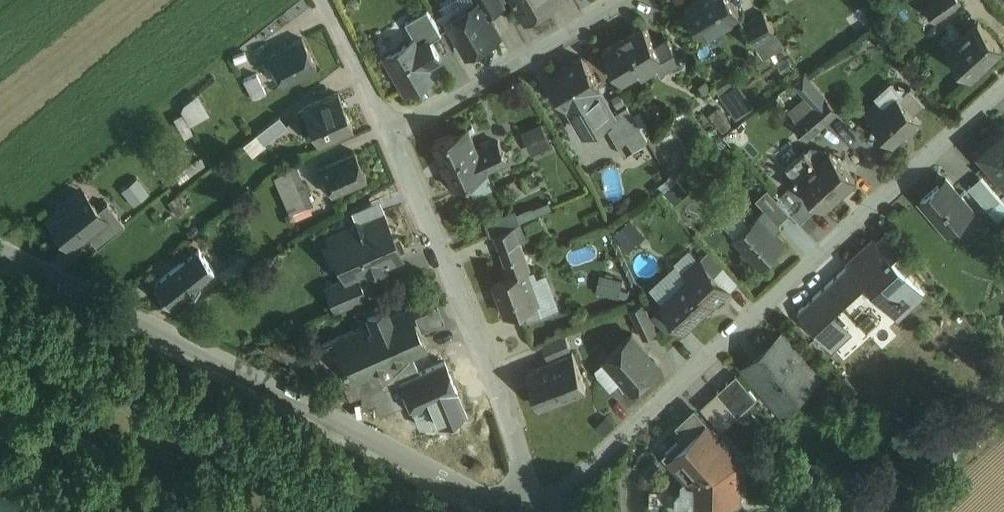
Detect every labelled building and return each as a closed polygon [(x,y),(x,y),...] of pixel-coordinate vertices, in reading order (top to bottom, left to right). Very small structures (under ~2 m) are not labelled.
[(480,1),(450,18),(470,53),(501,35),(489,14),(481,0),(480,1)] [(480,1),(481,0),(489,14),(506,4),(504,0),(479,0),(480,1)] [(518,1),(518,4),(523,13),(525,13),(528,19),(561,0),(517,0),(518,1)] [(688,3),(702,26),(717,18),(721,25),(740,13),(732,0),(693,0),(688,3)] [(928,6),(937,19),(963,1),(963,0),(937,0),(928,6)] [(429,8),(407,20),(417,37),(418,37),(421,44),(431,38),(432,39),(444,32),(429,8)] [(765,12),(745,24),(757,44),(778,32),(765,12)] [(980,22),(949,50),(973,77),(993,59),(993,58),(1003,48),(980,22)] [(645,24),(606,47),(624,79),(641,69),(644,74),(660,64),(663,69),(669,65),(657,45),(645,24)] [(304,36),(269,54),(283,82),(318,65),(304,36)] [(421,44),(418,37),(417,37),(388,54),(408,89),(439,71),(433,61),(441,56),(432,39),(431,38),(421,44)] [(670,38),(657,45),(669,65),(670,66),(682,59),(670,38)] [(583,56),(552,74),(570,105),(570,104),(586,130),(610,116),(616,113),(616,112),(601,87),(602,86),(601,84),(601,85),(583,56)] [(258,72),(246,79),(255,96),(267,90),(258,72)] [(840,111),(806,74),(795,82),(814,104),(829,121),(840,111)] [(721,91),(738,117),(759,104),(741,77),(721,91)] [(913,86),(901,97),(911,108),(923,97),(913,86)] [(182,103),(194,123),(214,111),(202,91),(182,103)] [(340,91),(310,104),(317,119),(311,122),(319,139),(354,124),(340,91)] [(901,97),(900,96),(874,119),(895,142),(907,131),(909,133),(923,121),(911,108),(901,97)] [(649,139),(629,104),(616,112),(616,113),(610,116),(615,124),(611,127),(626,154),(649,139)] [(829,121),(814,104),(804,112),(806,114),(795,123),(808,138),(829,121)] [(281,114),(259,131),(266,141),(288,123),(281,114)] [(536,152),(556,143),(546,119),(525,128),(536,152)] [(469,126),(436,141),(456,184),(466,180),(489,169),(488,168),(480,150),(469,126)] [(977,150),(1003,181),(1003,126),(977,150)] [(500,140),(480,150),(488,168),(509,159),(500,140)] [(807,148),(788,166),(797,176),(800,180),(801,179),(820,162),(807,148)] [(356,149),(321,164),(333,193),(369,178),(356,149)] [(857,178),(832,150),(820,162),(801,179),(823,204),(826,207),(857,178)] [(297,161),(276,175),(292,211),(315,202),(297,161)] [(489,169),(466,180),(475,200),(498,190),(489,169)] [(1002,198),(983,175),(970,186),(990,208),(1002,198)] [(975,208),(948,177),(922,199),(949,230),(975,208)] [(677,199),(689,190),(680,179),(669,188),(677,199)] [(800,180),(779,199),(801,224),(823,204),(801,179),(800,180)] [(68,200),(49,215),(72,243),(88,230),(106,216),(99,207),(86,191),(70,203),(68,200)] [(188,208),(178,194),(170,200),(179,214),(188,208)] [(492,228),(555,209),(551,198),(489,217),(492,228)] [(106,216),(88,230),(99,244),(126,223),(109,200),(99,207),(106,216)] [(780,224),(765,208),(736,234),(762,262),(786,239),(776,228),(780,224)] [(384,214),(366,222),(358,218),(355,226),(332,236),(350,277),(358,274),(401,256),(384,214)] [(632,249),(649,234),(634,216),(617,230),(632,249)] [(904,248),(888,230),(878,239),(894,257),(904,248)] [(894,257),(878,239),(851,264),(867,282),(897,315),(924,290),(894,257)] [(520,241),(503,247),(511,268),(528,262),(520,241)] [(201,248),(156,283),(171,302),(188,289),(189,291),(202,281),(200,279),(216,267),(201,248)] [(731,290),(701,258),(686,272),(691,277),(692,277),(715,302),(714,303),(716,304),(731,290)] [(851,264),(800,310),(816,328),(833,313),(867,282),(851,264)] [(527,269),(496,280),(508,312),(539,300),(527,269)] [(358,274),(350,277),(328,286),(337,307),(367,295),(358,274)] [(623,293),(625,276),(602,274),(601,290),(623,293)] [(691,277),(664,302),(687,327),(714,303),(715,302),(692,277),(691,277)] [(659,330),(646,301),(631,308),(645,337),(659,330)] [(408,307),(310,349),(321,374),(349,362),(361,390),(372,386),(381,408),(394,402),(388,388),(403,382),(402,380),(421,372),(413,354),(426,348),(408,307)] [(833,313),(816,328),(832,346),(849,331),(833,313)] [(662,364),(634,333),(607,357),(623,375),(635,388),(662,364)] [(567,334),(545,344),(550,356),(573,347),(567,334)] [(784,337),(749,368),(780,403),(815,373),(784,337)] [(574,351),(551,360),(553,363),(530,371),(542,404),(588,387),(574,351)] [(623,375),(607,357),(597,366),(600,374),(611,386),(623,375)] [(421,372),(402,380),(403,382),(415,408),(432,401),(458,390),(459,389),(446,361),(421,372)] [(759,396),(739,373),(719,390),(739,413),(759,396)] [(458,390),(432,401),(441,421),(441,422),(466,411),(458,390)] [(432,401),(415,408),(422,423),(436,423),(441,421),(432,401)] [(743,458),(698,409),(681,424),(688,431),(668,450),(690,474),(693,478),(700,474),(700,495),(702,495),(702,491),(727,492),(727,494),(739,494),(740,495),(742,495),(743,458)] [(739,494),(727,494),(727,492),(702,491),(702,495),(700,495),(700,474),(693,478),(690,474),(685,478),(685,505),(691,505),(695,499),(710,500),(710,509),(742,509),(742,495),(740,495),(739,494)]
